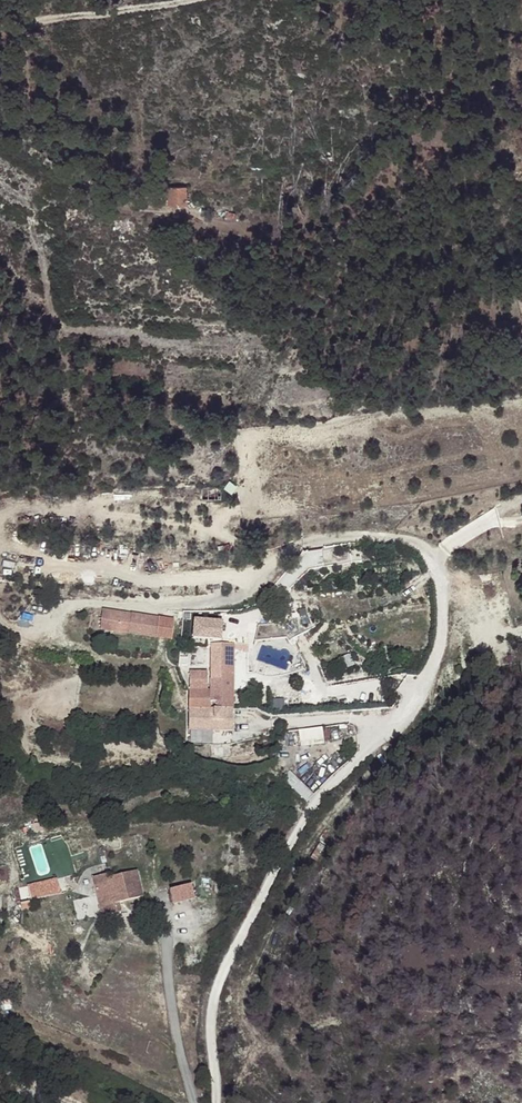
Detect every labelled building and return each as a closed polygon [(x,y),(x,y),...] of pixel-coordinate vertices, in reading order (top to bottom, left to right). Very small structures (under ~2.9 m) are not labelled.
[(168,203),(187,203),(188,185),(170,185),(168,203)] [(173,634),(176,616),(91,606),(89,620),(152,629),(152,634),(162,635),(162,633),(173,634)] [(223,618),(194,614),(193,634),(221,636),(223,618)] [(233,689),(235,642),(213,641),(210,687),(189,686),(188,707),(232,706),(233,689)] [(232,706),(188,707),(187,728),(232,729),(232,706)] [(326,727),(300,729),(301,745),(327,743),(326,727)] [(106,874),(92,878),(102,916),(116,913),(114,904),(118,903),(143,897),(136,871),(107,878),(106,874)] [(30,884),(33,900),(64,893),(60,877),(30,884)] [(191,884),(169,890),(173,903),(194,898),(191,884)]
